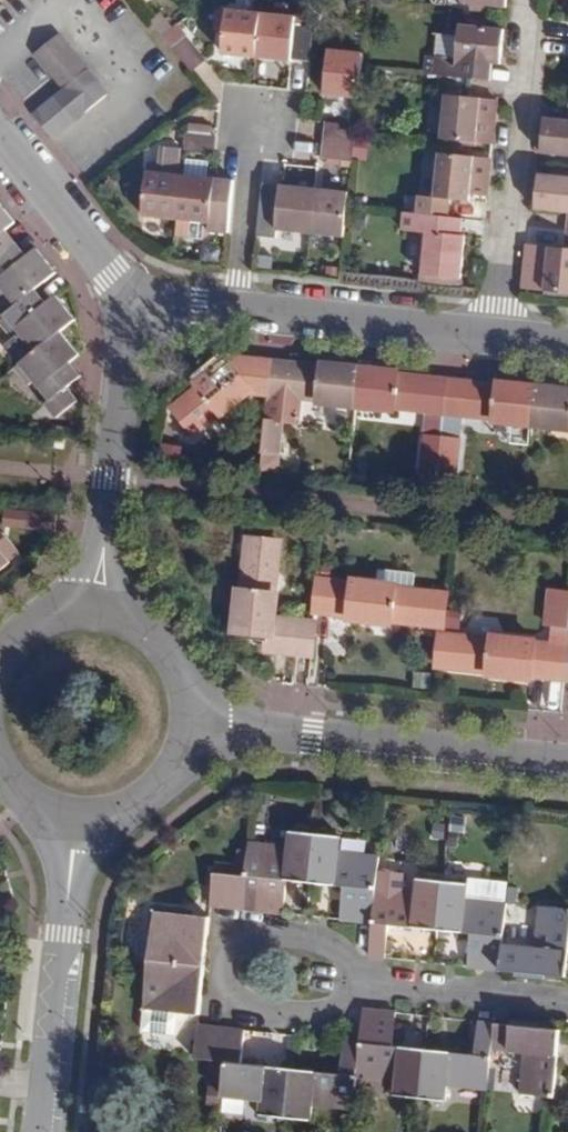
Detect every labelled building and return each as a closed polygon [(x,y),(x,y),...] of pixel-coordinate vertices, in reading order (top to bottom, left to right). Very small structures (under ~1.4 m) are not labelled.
[(462,6),(506,11),(507,0),(463,0),(462,6)] [(221,53),(257,56),(261,12),(226,8),(226,11),(215,10),(214,21),(224,22),(224,28),(221,53)] [(261,12),(257,56),(291,60),(292,48),(311,50),(314,21),(296,20),(296,15),(261,12)] [(443,76),(472,79),(492,82),(494,61),(495,53),(501,53),(504,27),(460,22),(457,56),(440,54),(437,75),(443,76)] [(162,37),(192,74),(208,62),(177,25),(162,37)] [(35,55),(62,89),(89,69),(60,34),(35,55)] [(358,99),(363,55),(328,50),(323,94),(358,99)] [(89,69),(42,105),(65,133),(111,97),(89,69)] [(472,79),(443,76),(441,93),(446,93),(443,138),(476,142),(480,105),(471,104),(473,96),(470,96),(472,79)] [(471,104),(480,105),(481,97),(473,96),(471,104)] [(567,102),(566,119),(550,117),(550,125),(542,124),(539,152),(567,156),(567,102)] [(42,105),(32,113),(53,144),(65,133),(42,105)] [(550,125),(550,117),(543,117),(542,124),(550,125)] [(187,129),(212,132),(213,126),(188,123),(187,129)] [(324,123),(322,141),(353,145),(354,136),(355,126),(324,123)] [(217,133),(212,132),(187,129),(186,129),(184,150),(215,153),(217,133)] [(353,145),(322,141),(320,158),(326,158),(342,160),(351,162),(353,145)] [(416,214),(446,217),(448,200),(462,202),(462,194),(471,195),(475,156),(441,152),(435,198),(418,195),(416,214)] [(153,177),(154,170),(146,169),(145,177),(153,177)] [(176,218),(181,173),(154,170),(153,177),(145,177),(141,214),(176,218)] [(207,177),(181,173),(176,218),(174,236),(203,239),(209,234),(209,230),(229,232),(232,198),(213,196),(215,184),(207,183),(207,177)] [(567,231),(567,176),(537,173),(534,202),(541,202),(540,209),(567,212),(565,231),(567,231)] [(276,229),(310,233),(314,196),(315,188),(263,182),(257,235),(275,238),(276,229)] [(321,197),(314,196),(310,233),(343,236),(348,192),(322,189),(321,197)] [(470,202),(471,195),(462,194),(462,202),(470,202)] [(3,231),(15,221),(0,203),(0,233),(3,231)] [(416,214),(405,213),(404,229),(415,230),(416,214)] [(451,218),(446,217),(416,214),(415,230),(427,231),(421,286),(460,290),(467,236),(462,236),(450,234),(451,218)] [(462,236),(463,219),(451,218),(450,234),(462,236)] [(8,250),(15,246),(3,231),(0,233),(0,241),(8,250)] [(565,231),(563,248),(553,247),(553,255),(545,254),(545,251),(524,248),(520,288),(567,293),(567,231),(565,231)] [(8,250),(0,241),(0,257),(8,250)] [(15,246),(8,250),(19,263),(25,258),(15,246)] [(546,246),(545,251),(545,254),(553,255),(553,247),(546,246)] [(13,308),(17,304),(28,296),(35,291),(57,273),(37,248),(25,258),(19,263),(8,250),(0,257),(0,318),(13,308)] [(28,296),(39,310),(46,305),(35,291),(28,296)] [(0,345),(17,365),(59,331),(74,320),(56,297),(46,305),(39,310),(28,296),(13,308),(0,318),(11,332),(13,334),(0,345)] [(11,332),(0,318),(0,341),(11,332)] [(78,355),(59,331),(17,365),(48,402),(44,405),(55,419),(76,402),(65,388),(73,383),(61,368),(68,363),(78,355)] [(272,366),(228,361),(216,371),(220,377),(174,414),(191,435),(202,426),(205,430),(236,404),(240,408),(259,389),(269,390),(272,366)] [(73,383),(79,377),(68,363),(61,368),(73,383)] [(336,407),(357,409),(362,368),(345,367),(344,372),(289,365),(289,369),(286,392),(296,393),(295,398),(336,402),(336,407)] [(272,366),(269,390),(286,392),(289,369),(272,366)] [(426,434),(443,436),(448,385),(429,383),(427,380),(373,374),(373,370),(362,368),(357,409),(374,411),(374,405),(415,410),(415,405),(429,407),(426,434)] [(466,387),(448,385),(443,436),(439,472),(457,474),(463,411),(471,412),(471,416),(513,421),(513,427),(532,428),(536,387),(522,385),(521,390),(466,384),(466,387)] [(536,387),(532,428),(549,430),(550,423),(567,426),(567,395),(548,393),(549,388),(536,387)] [(278,454),(282,422),(265,420),(262,453),(278,454)] [(422,470),(439,472),(443,436),(426,434),(422,470)] [(4,525),(56,531),(57,516),(5,510),(4,525)] [(275,546),(248,542),(246,566),(242,566),(237,615),(231,615),(229,636),(270,640),(272,625),(266,624),(275,546)] [(13,562),(0,546),(0,572),(13,562)] [(363,580),(350,579),(350,585),(317,580),(313,612),(346,615),(346,622),(367,624),(368,618),(418,624),(418,618),(441,620),(444,595),(363,585),(363,580)] [(270,640),(269,651),(284,654),(288,623),(272,621),(272,625),(270,640)] [(312,626),(288,623),(284,654),(308,657),(312,626)] [(527,677),(562,682),(565,651),(532,647),(532,642),(516,640),(515,645),(439,636),(436,662),(457,664),(456,670),(505,675),(503,681),(526,683),(527,677)] [(309,883),(315,835),(291,832),(289,846),(248,842),(244,876),(241,909),(259,911),(262,878),(309,883)] [(315,835),(309,883),(342,886),(339,919),(372,923),(375,890),(379,856),(339,852),(340,838),(315,835)] [(210,906),(241,909),(244,876),(213,873),(210,906)] [(389,925),(438,931),(443,882),(417,879),(415,894),(375,890),(372,923),(368,955),(385,957),(389,925)] [(499,971),(502,941),(506,903),(508,884),(468,880),(468,885),(443,882),(438,931),(470,935),(467,967),(487,969),(499,971)] [(502,941),(499,971),(536,975),(536,979),(566,982),(567,961),(567,909),(540,906),(536,945),(502,941)] [(148,958),(204,964),(209,916),(153,910),(148,958)] [(204,964),(148,958),(142,1008),(140,1024),(173,1028),(175,1012),(199,1014),(199,1013),(204,964)] [(359,1042),(355,1075),(395,1079),(394,1095),(420,1098),(425,1049),(394,1046),(397,1012),(362,1008),(359,1042)] [(473,1054),(425,1049),(420,1098),(444,1100),(446,1086),(487,1090),(491,1052),(495,1022),(476,1020),(473,1054)] [(528,1026),(495,1022),(491,1052),(524,1055),(520,1097),(554,1099),(562,1025),(528,1021),(528,1026)] [(194,1056),(225,1060),(228,1028),(198,1025),(194,1056)] [(245,1030),(228,1028),(225,1060),(221,1095),(261,1099),(259,1114),(285,1116),(290,1068),(242,1062),(245,1030)] [(338,1073),(290,1068),(285,1116),(310,1118),(312,1104),(351,1108),(355,1075),(359,1042),(341,1040),(338,1073)]
